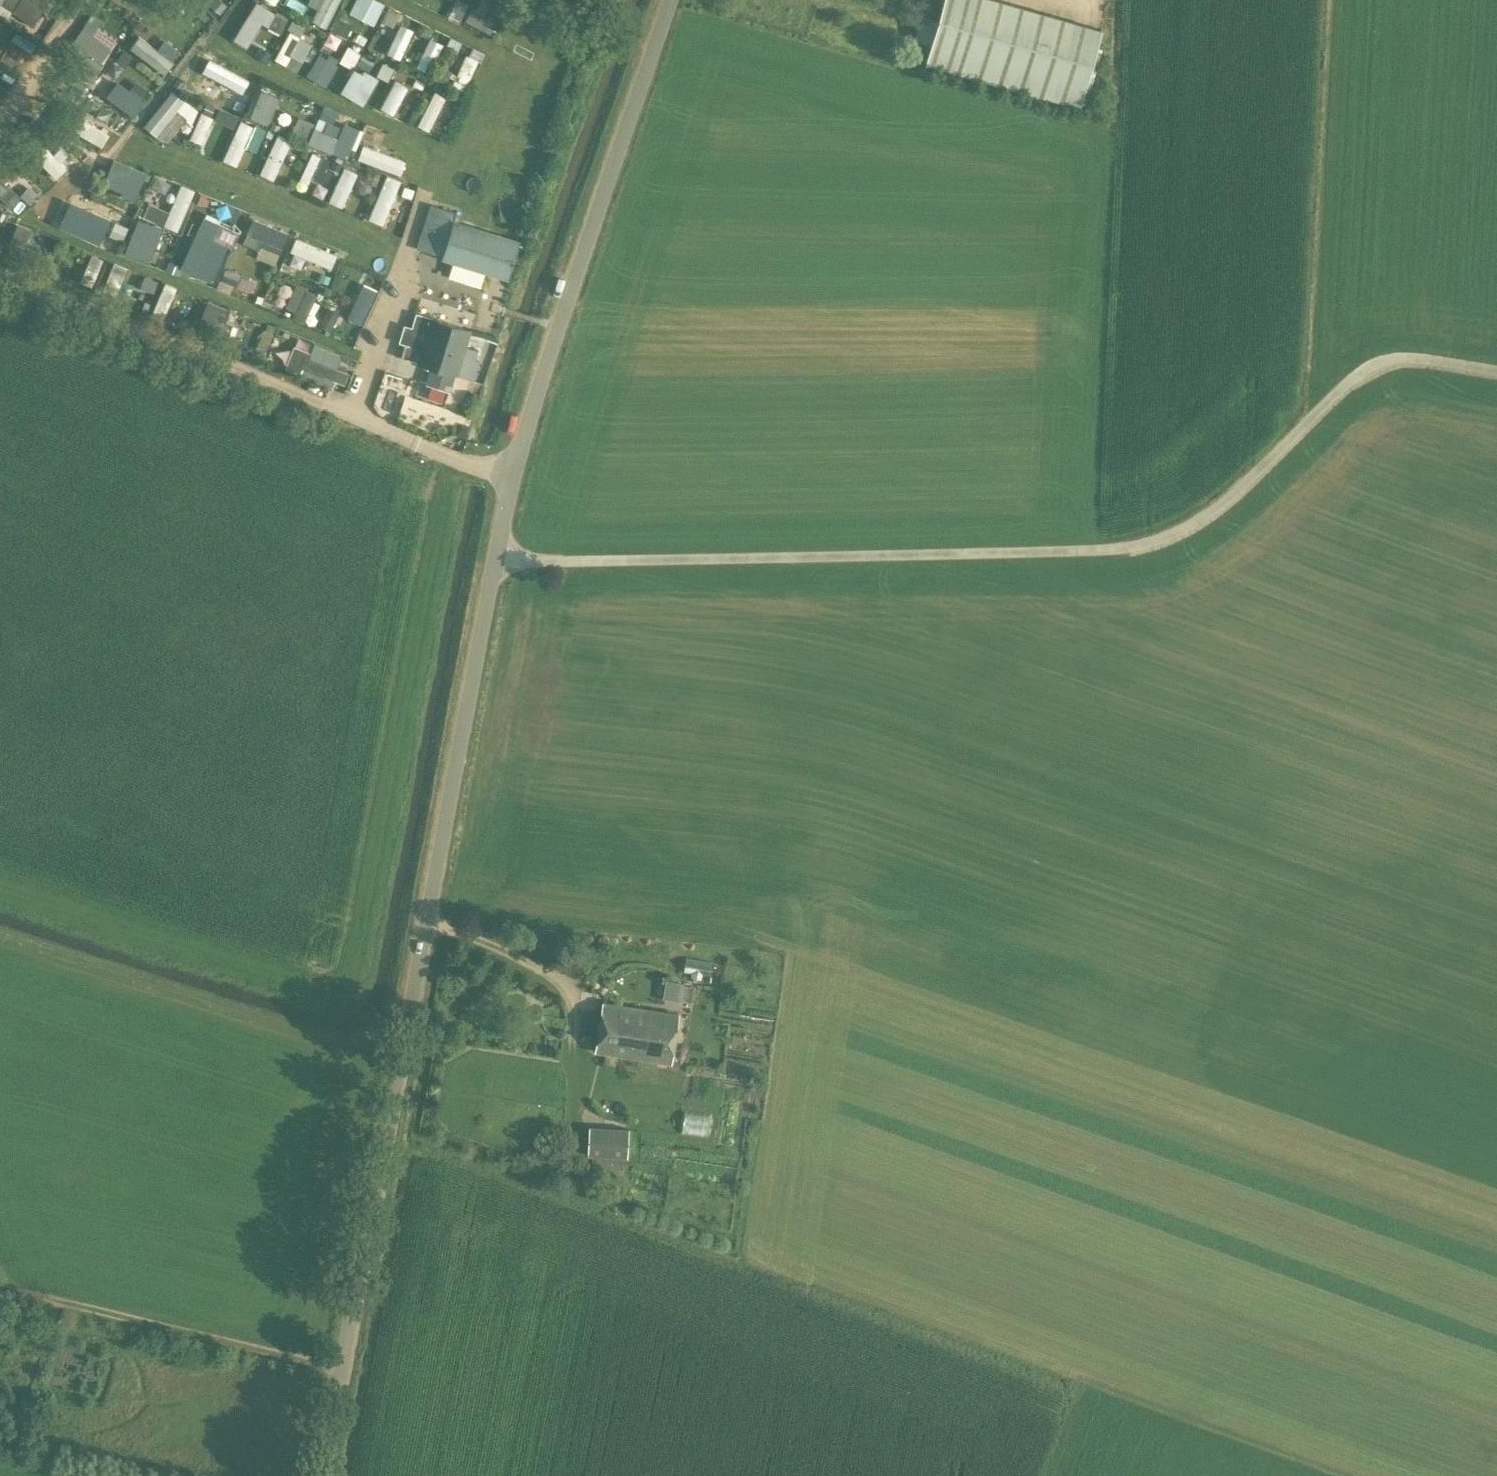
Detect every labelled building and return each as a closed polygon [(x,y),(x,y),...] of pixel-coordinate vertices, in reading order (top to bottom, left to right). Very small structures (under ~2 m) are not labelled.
[(20,12),(24,0),(0,0),(0,6),(20,12)] [(270,9),(256,0),(232,37),(246,46),(270,9)] [(326,28),(342,0),(321,0),(310,19),(326,28)] [(386,2),(381,0),(355,0),(349,14),(376,25),(386,2)] [(491,32),(503,5),(492,0),(477,0),(467,22),(491,32)] [(943,1),(925,64),(1079,108),(1101,31),(992,0),(941,0),(943,1)] [(91,37),(101,18),(88,11),(65,54),(97,72),(110,47),(91,37)] [(344,39),(354,28),(343,18),(333,29),(344,39)] [(385,50),(399,59),(416,31),(402,23),(385,50)] [(273,57),(286,65),(293,54),(302,60),(312,43),(290,30),(273,57)] [(181,51),(161,36),(154,46),(138,34),(128,47),(163,73),(181,51)] [(428,70),(441,42),(430,37),(417,65),(428,70)] [(356,66),(359,49),(345,46),(341,63),(356,66)] [(209,65),(214,57),(202,50),(183,82),(212,98),(226,74),(209,65)] [(320,53),(306,72),(324,86),(338,67),(320,53)] [(465,89),(478,60),(467,55),(454,84),(465,89)] [(363,105),(378,79),(354,65),(340,91),(363,105)] [(130,116),(143,102),(113,75),(100,89),(130,116)] [(395,79),(380,107),(395,115),(410,87),(395,79)] [(86,107),(92,96),(74,85),(67,96),(86,107)] [(225,102),(240,110),(248,93),(233,85),(225,102)] [(172,89),(142,124),(156,136),(179,111),(188,119),(196,110),(172,89)] [(260,89),(248,116),(268,124),(279,97),(260,89)] [(418,124),(438,133),(444,120),(437,117),(447,95),(434,89),(418,124)] [(218,107),(213,118),(233,127),(238,117),(218,107)] [(318,110),(321,123),(334,120),(332,107),(318,110)] [(64,111),(58,124),(103,144),(109,130),(64,111)] [(202,144),(212,115),(199,111),(189,140),(202,144)] [(222,159),(238,166),(255,126),(239,119),(222,159)] [(314,133),(311,140),(346,157),(359,130),(343,123),(334,143),(314,133)] [(276,133),(258,173),(273,180),(291,140),(276,133)] [(399,175),(405,161),(363,143),(357,157),(399,175)] [(55,178),(66,168),(43,144),(33,155),(55,178)] [(300,178),(320,185),(329,158),(309,151),(300,178)] [(21,194),(3,183),(13,167),(0,158),(0,196),(15,205),(21,194)] [(113,158),(101,185),(135,200),(146,173),(113,158)] [(331,194),(341,199),(347,187),(358,192),(367,175),(346,164),(331,194)] [(382,182),(367,216),(383,223),(397,188),(382,182)] [(169,210),(148,201),(142,215),(179,230),(196,190),(180,183),(169,210)] [(20,196),(32,206),(41,195),(28,185),(20,196)] [(73,191),(58,228),(99,244),(114,207),(73,191)] [(520,242),(454,221),(456,212),(430,204),(416,249),(442,257),(442,258),(508,279),(520,242)] [(202,215),(178,270),(211,284),(235,228),(202,215)] [(259,248),(256,257),(276,264),(288,230),(252,217),(243,242),(259,248)] [(150,262),(163,227),(136,218),(124,253),(150,262)] [(286,261),(301,268),(305,257),(333,268),(338,254),(295,237),(286,261)] [(94,276),(102,259),(93,255),(85,272),(94,276)] [(111,262),(106,289),(121,291),(125,264),(111,262)] [(362,281),(380,288),(384,276),(367,269),(362,281)] [(360,282),(348,318),(364,324),(376,288),(360,282)] [(165,317),(173,286),(163,283),(155,314),(165,317)] [(304,323),(318,293),(298,284),(284,313),(304,323)] [(450,392),(455,373),(457,374),(470,331),(432,320),(426,337),(405,331),(401,343),(405,345),(401,357),(431,366),(426,385),(450,392)] [(271,360),(342,389),(348,373),(334,367),(340,352),(283,329),(271,360)] [(340,354),(337,368),(351,371),(354,357),(340,354)] [(662,996),(679,998),(681,980),(664,979),(662,996)] [(603,1004),(599,1027),(674,1039),(677,1016),(603,1004)] [(674,1039),(599,1027),(595,1051),(670,1063),(674,1039)] [(708,1134),(709,1115),(683,1114),(682,1133),(708,1134)] [(627,1155),(627,1125),(586,1125),(586,1154),(627,1155)] [(622,1186),(624,1160),(592,1158),(591,1184),(622,1186)]
